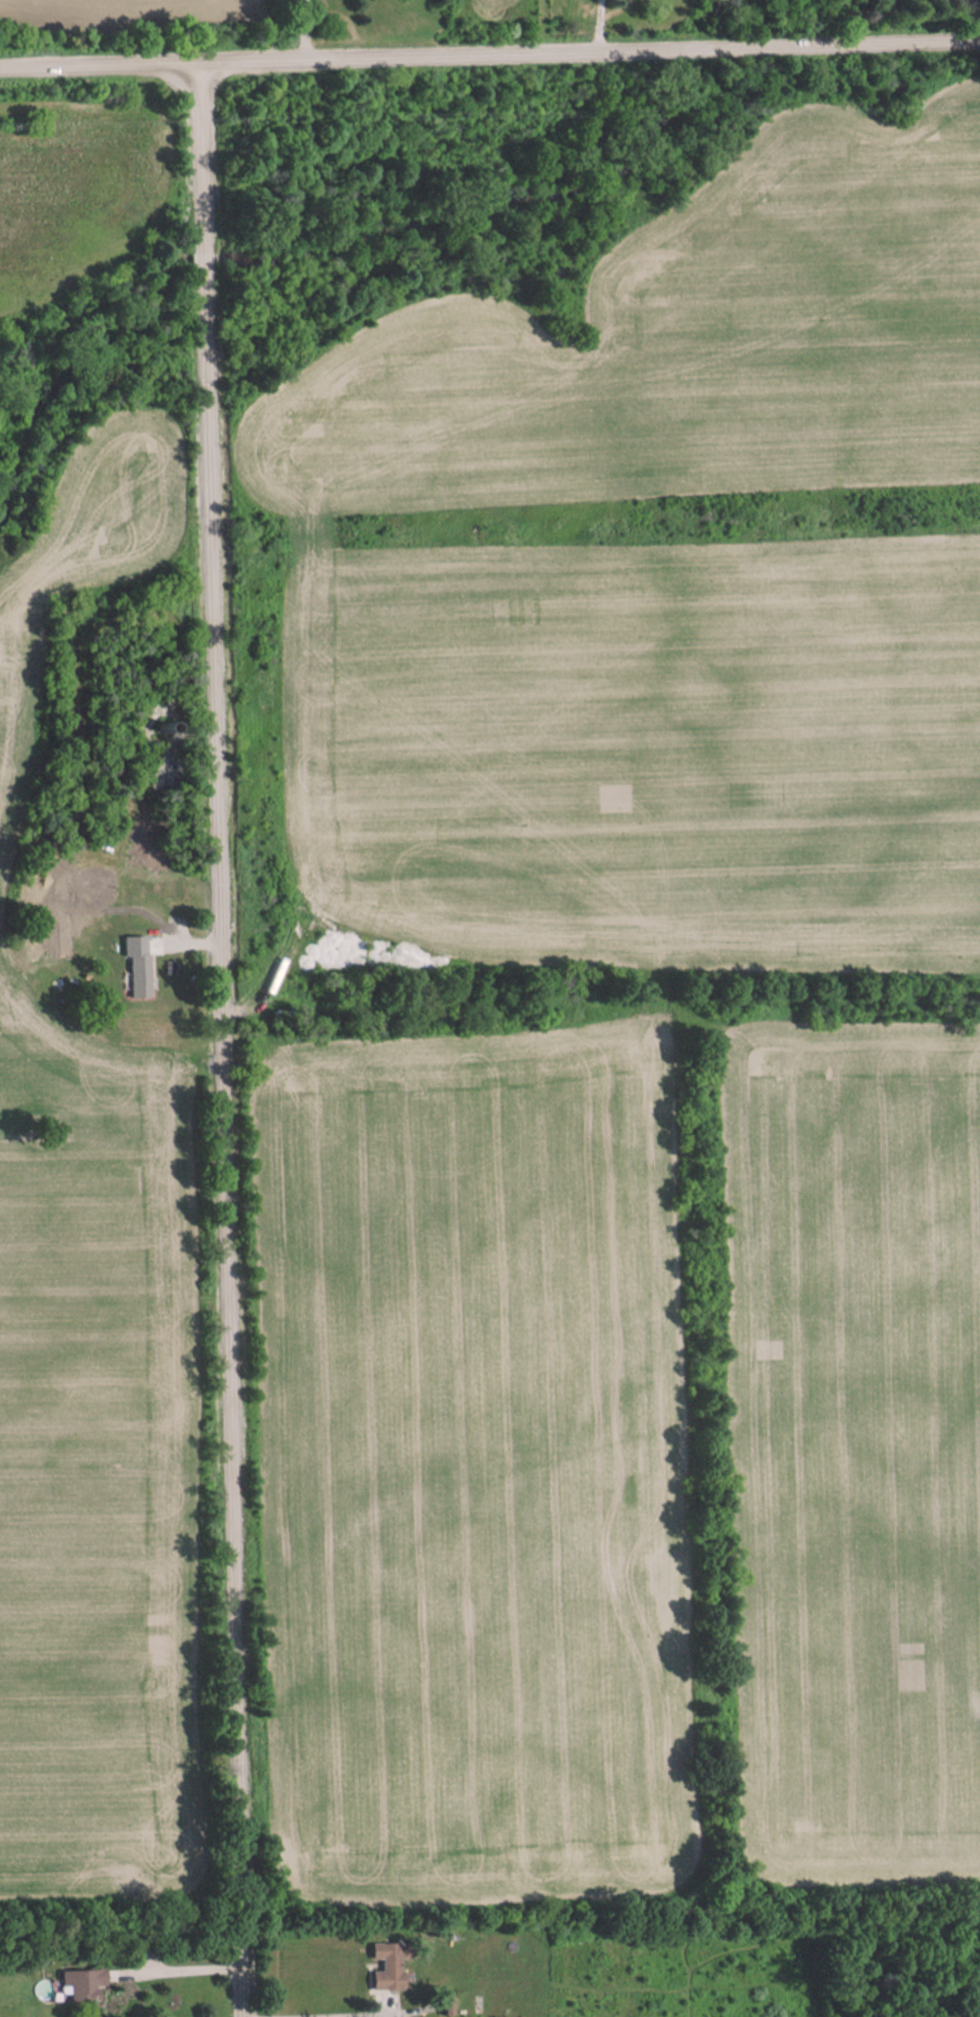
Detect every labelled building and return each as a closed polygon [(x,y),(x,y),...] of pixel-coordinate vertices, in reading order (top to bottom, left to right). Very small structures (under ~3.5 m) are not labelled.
[(154,952),(133,952),(133,959),(122,958),(122,972),(135,972),(135,985),(154,986),(154,952)] [(369,1942),(369,1959),(379,1959),(379,1970),(369,1970),(369,1989),(401,1989),(401,1957),(411,1957),(411,1942),(369,1942)] [(108,1986),(108,1969),(63,1970),(63,1996),(71,1996),(71,2002),(102,2001),(101,1986),(108,1986)]
